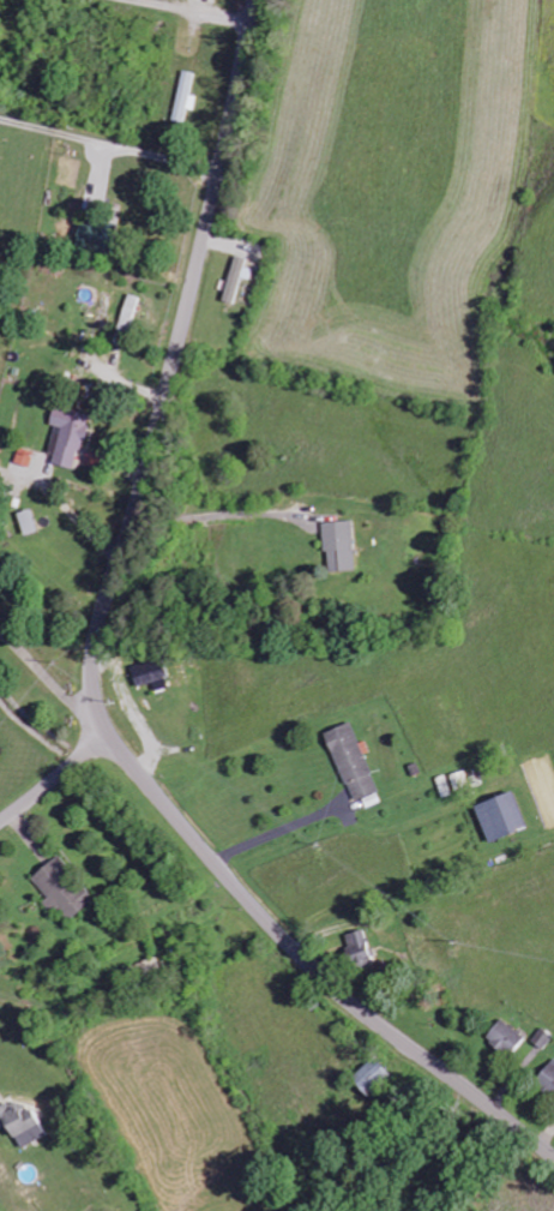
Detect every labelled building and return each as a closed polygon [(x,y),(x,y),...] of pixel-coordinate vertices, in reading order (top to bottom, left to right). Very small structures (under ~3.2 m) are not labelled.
[(192,95),(197,74),(185,71),(173,122),(185,125),(189,110),(195,112),(198,97),(192,95)] [(77,244),(106,252),(112,232),(83,224),(77,244)] [(252,282),(255,269),(246,267),(248,259),(235,257),(226,303),(236,305),(241,279),(252,282)] [(119,332),(130,336),(142,299),(131,295),(119,332)] [(79,470),(90,416),(55,409),(51,426),(56,427),(51,453),(56,454),(54,465),(79,470)] [(31,468),(35,454),(20,449),(16,463),(31,468)] [(18,514),(25,536),(39,532),(32,510),(18,514)] [(327,573),(355,572),(353,522),(326,523),(327,573)] [(167,680),(163,660),(131,666),(136,686),(167,680)] [(325,732),(353,801),(379,790),(351,721),(325,732)] [(492,842),(529,827),(513,790),(476,806),(492,842)] [(95,899),(82,883),(79,885),(56,857),(32,878),(49,898),(44,902),(52,912),(58,907),(69,921),(95,899)] [(345,935),(354,967),(374,961),(364,930),(345,935)] [(509,1056),(525,1038),(503,1018),(487,1037),(509,1056)] [(369,1098),(393,1078),(376,1057),(352,1077),(369,1098)] [(553,1093),(553,1059),(537,1080),(553,1093)] [(7,1124),(22,1149),(47,1135),(31,1108),(20,1115),(10,1100),(0,1106),(0,1128),(0,1129),(7,1124)]
